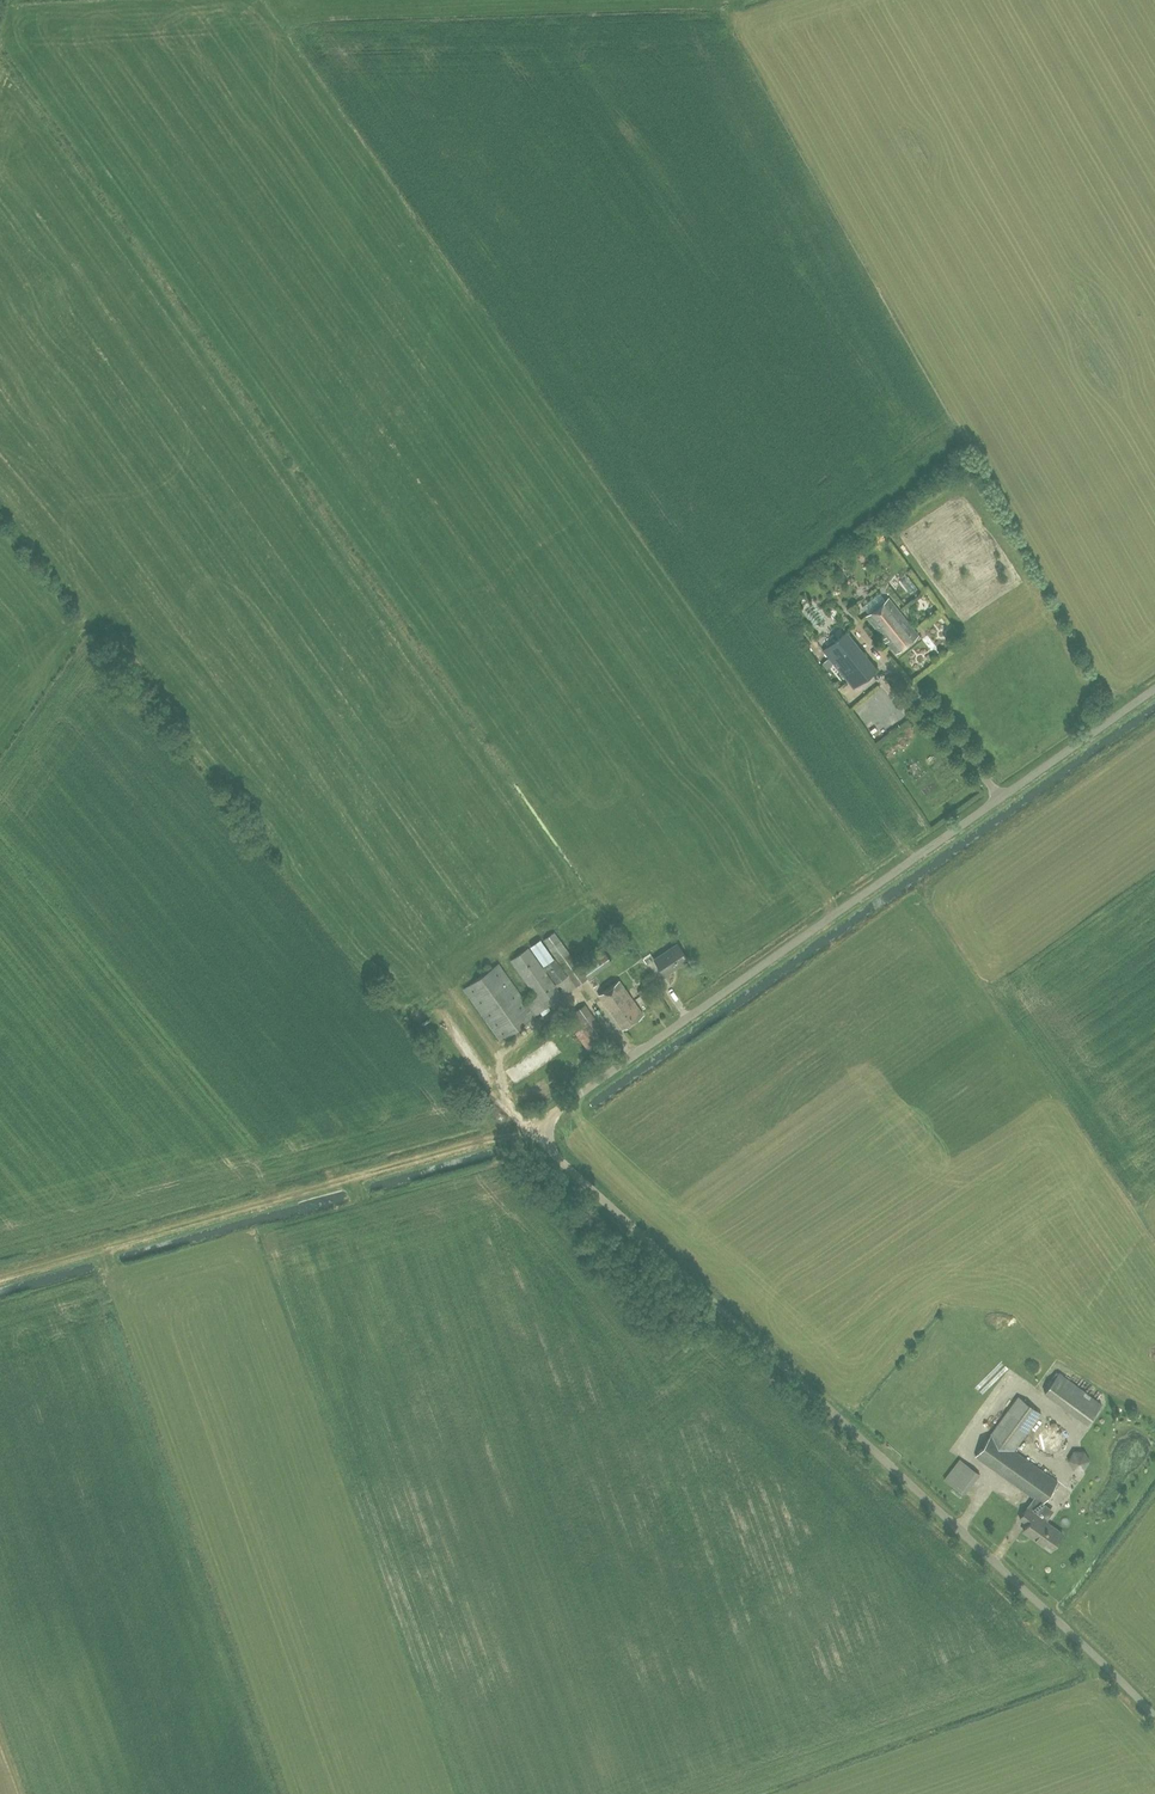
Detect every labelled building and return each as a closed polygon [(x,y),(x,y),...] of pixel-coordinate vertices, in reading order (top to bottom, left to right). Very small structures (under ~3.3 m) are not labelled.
[(896,653),(919,636),(889,598),(867,615),(896,653)] [(823,628),(832,621),(815,603),(807,611),(823,628)] [(854,687),(876,669),(846,631),(824,650),(854,687)] [(466,921),(459,925),(467,938),(474,933),(466,921)] [(493,943),(498,940),(492,930),(487,933),(493,943)] [(578,966),(554,932),(543,940),(568,975),(567,975),(541,939),(530,946),(544,967),(543,967),(529,946),(510,960),(535,998),(527,1003),(498,963),(464,988),(502,1040),(540,1012),(543,1015),(551,1009),(549,1006),(612,960),(603,948),(578,966)] [(458,939),(447,947),(459,963),(470,956),(458,939)] [(687,959),(676,943),(676,944),(676,943),(662,953),(654,959),(665,974),(687,959)] [(622,1029),(643,1015),(619,980),(599,994),(622,1029)] [(587,1050),(608,1035),(586,1005),(572,1015),(581,1027),(574,1032),(587,1050)] [(446,1007),(438,1012),(450,1033),(456,1029),(453,1024),(456,1022),(446,1007)] [(1087,1424),(1101,1404),(1058,1373),(1044,1392),(1087,1424)] [(1050,1550),(1062,1533),(1040,1517),(1048,1506),(1043,1503),(1058,1481),(1014,1449),(1041,1412),(1018,1396),(976,1455),(1034,1497),(1019,1518),(1027,1523),(1023,1530),(1050,1550)] [(1062,1431),(1041,1437),(1044,1448),(1065,1443),(1062,1431)] [(1086,1465),(1089,1452),(1073,1448),(1070,1460),(1086,1465)] [(963,1494),(979,1474),(961,1459),(945,1479),(963,1494)]
